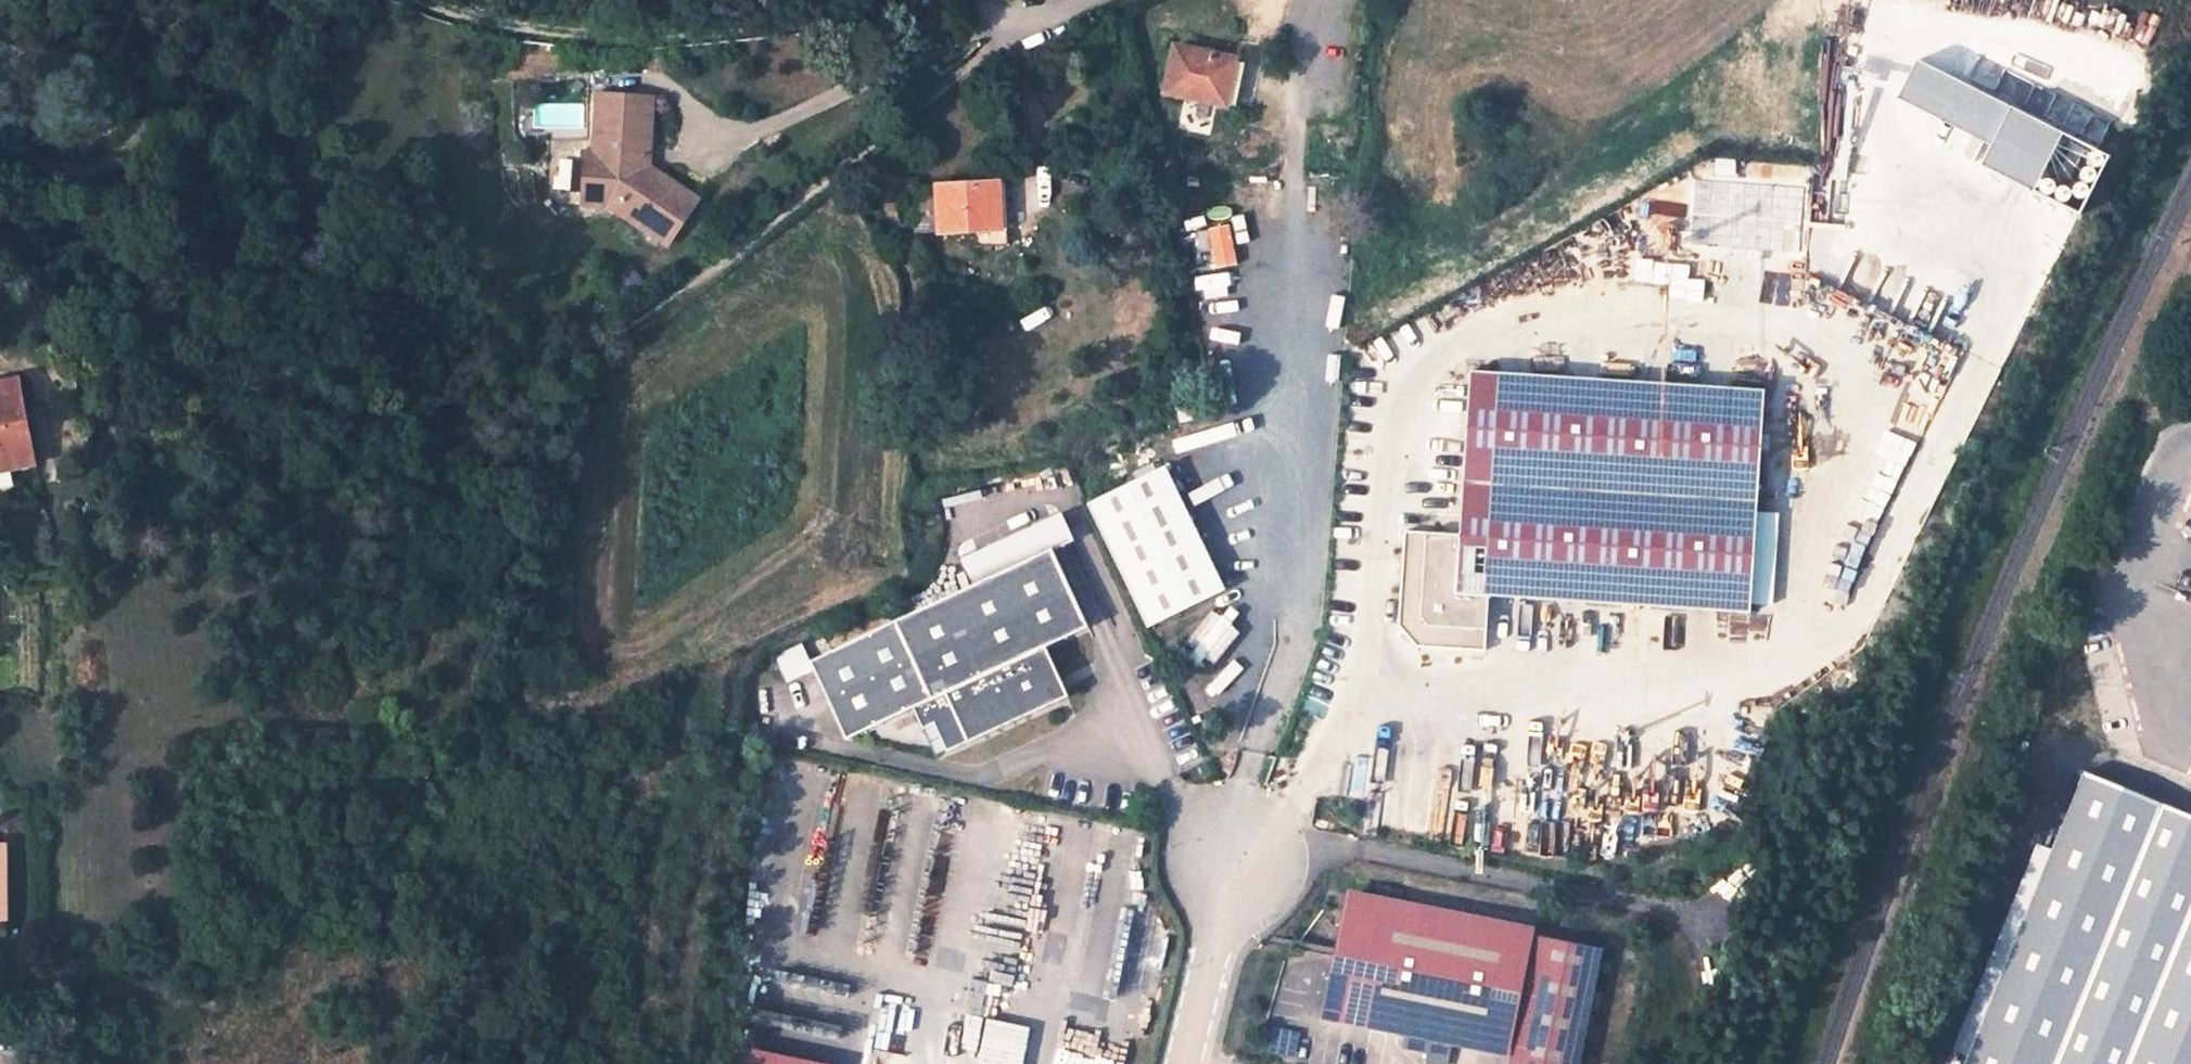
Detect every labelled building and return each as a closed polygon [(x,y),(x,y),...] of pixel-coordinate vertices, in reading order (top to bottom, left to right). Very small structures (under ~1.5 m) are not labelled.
[(1163,97),(1222,108),(1232,60),(1172,48),(1163,97)] [(1901,99),(1992,144),(1982,163),(2079,211),(2107,154),(1920,61),(1901,99)] [(649,96),(596,89),(589,146),(580,146),(575,197),(601,199),(654,244),(687,204),(642,168),(649,96)] [(999,185),(914,190),(914,236),(1001,232),(999,185)] [(1763,400),(1481,379),(1470,538),(1467,584),(1485,585),(1748,605),(1763,400)] [(0,384),(0,474),(32,468),(19,381),(0,384)] [(1179,463),(1190,496),(1206,490),(1195,458),(1179,463)] [(1162,462),(1084,502),(1147,626),(1225,586),(1162,462)] [(2106,721),(2186,524),(2167,517),(2086,712),(2092,715),(2106,721)] [(1968,1056),(1965,1063),(2190,1063),(2190,526),(2186,524),(2106,721),(2092,715),(2082,740),(2095,746),(1968,1056)] [(1467,584),(1470,538),(1412,533),(1405,624),(1423,644),(1483,647),(1485,585),(1467,584)] [(1045,537),(890,616),(803,660),(845,741),(909,709),(934,757),(1071,687),(1047,639),(1087,619),(1045,537)] [(1219,607),(1188,640),(1215,665),(1246,632),(1219,607)] [(1949,1049),(1968,1056),(2095,746),(2082,740),(2075,738),(2016,886),(1949,1049)] [(8,917),(9,845),(0,845),(0,917),(8,917)] [(1532,936),(1346,899),(1323,1015),(1509,1052),(1532,936)] [(1601,950),(1532,936),(1509,1052),(1507,1063),(1578,1063),(1601,950)] [(844,1063),(751,1044),(747,1063),(844,1063)]
